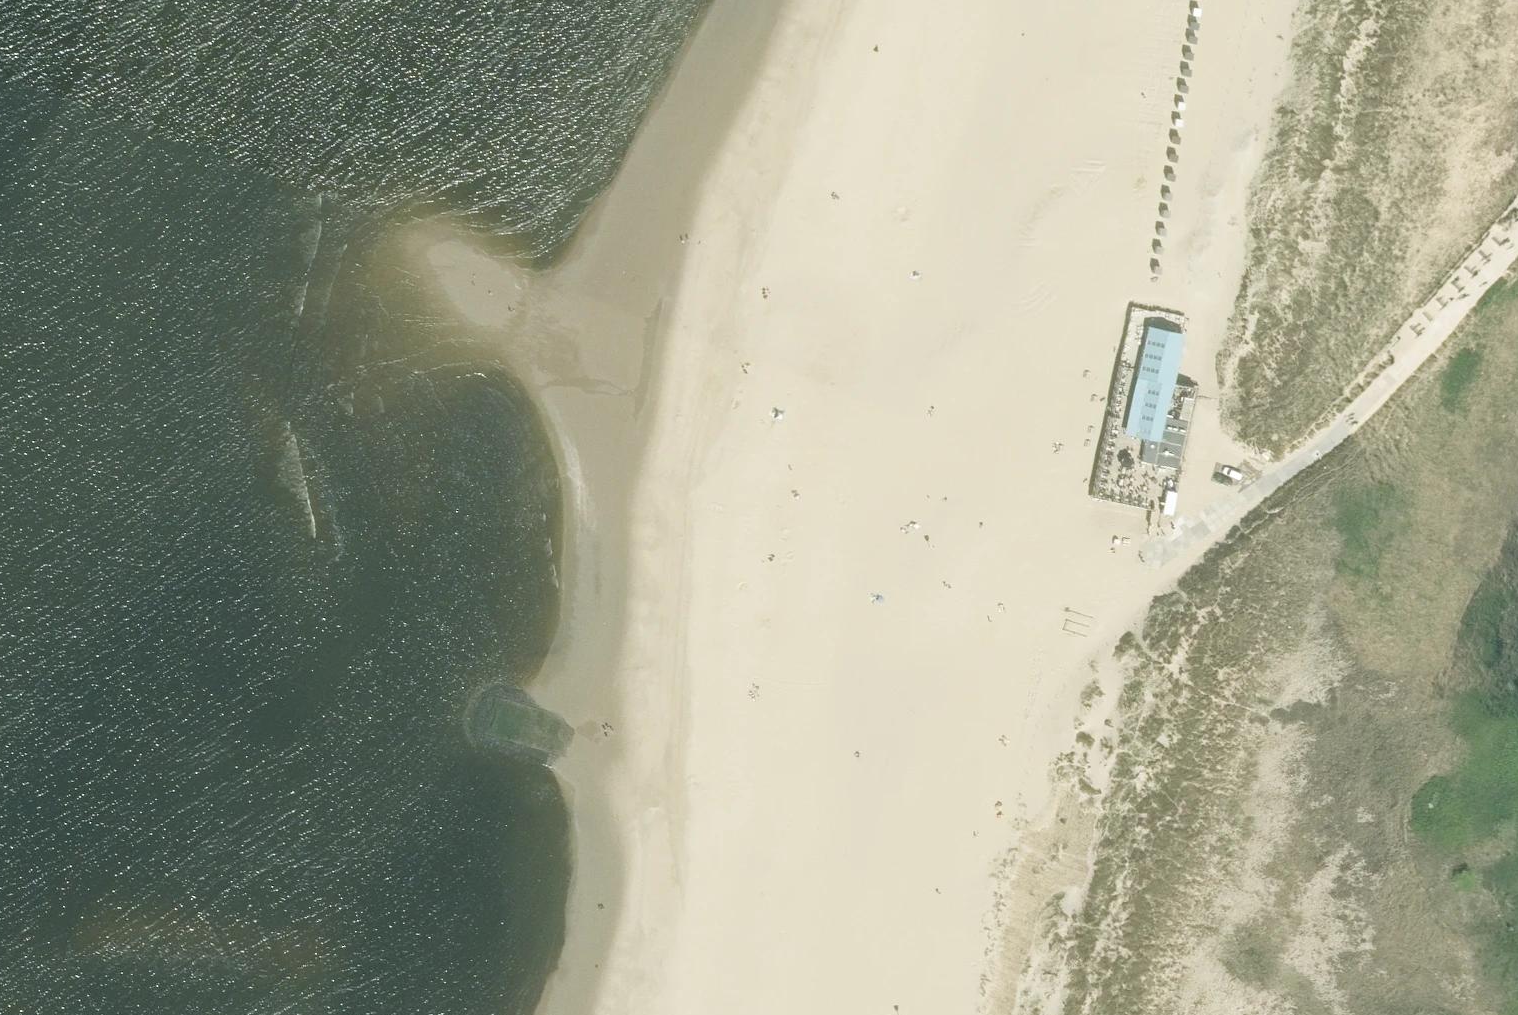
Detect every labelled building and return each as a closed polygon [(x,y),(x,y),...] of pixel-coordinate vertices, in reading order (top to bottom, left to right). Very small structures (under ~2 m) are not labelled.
[(1171,314),(1144,308),(1130,373),(1144,376),(1123,470),(1175,482),(1191,410),(1161,403),(1172,354),(1163,352),(1171,314)]
